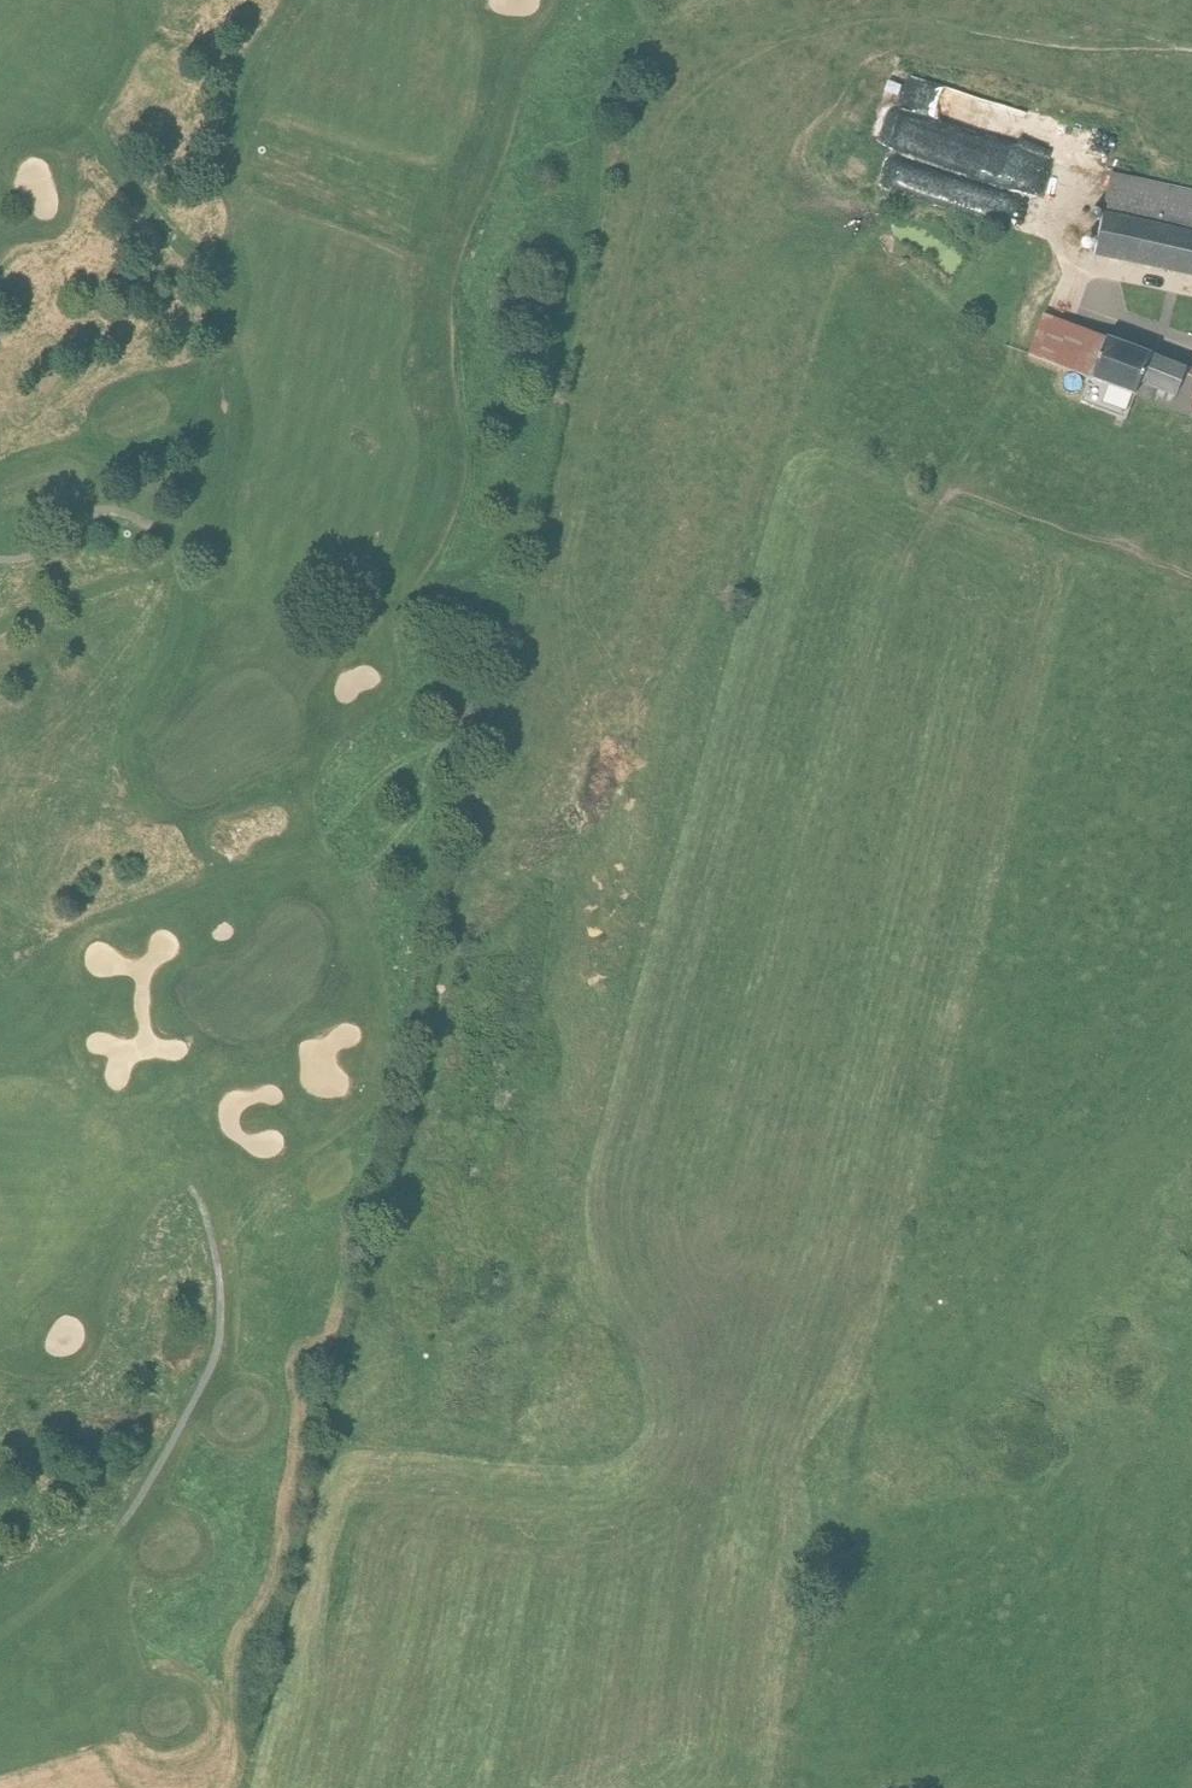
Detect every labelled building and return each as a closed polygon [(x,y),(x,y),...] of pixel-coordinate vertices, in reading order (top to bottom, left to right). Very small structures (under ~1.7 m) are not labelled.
[(1092,250),(1191,270),(1191,189),(1110,172),(1092,250)] [(1039,313),(1029,353),(1135,392),(1141,382),(1191,401),(1191,369),(1039,313)]
